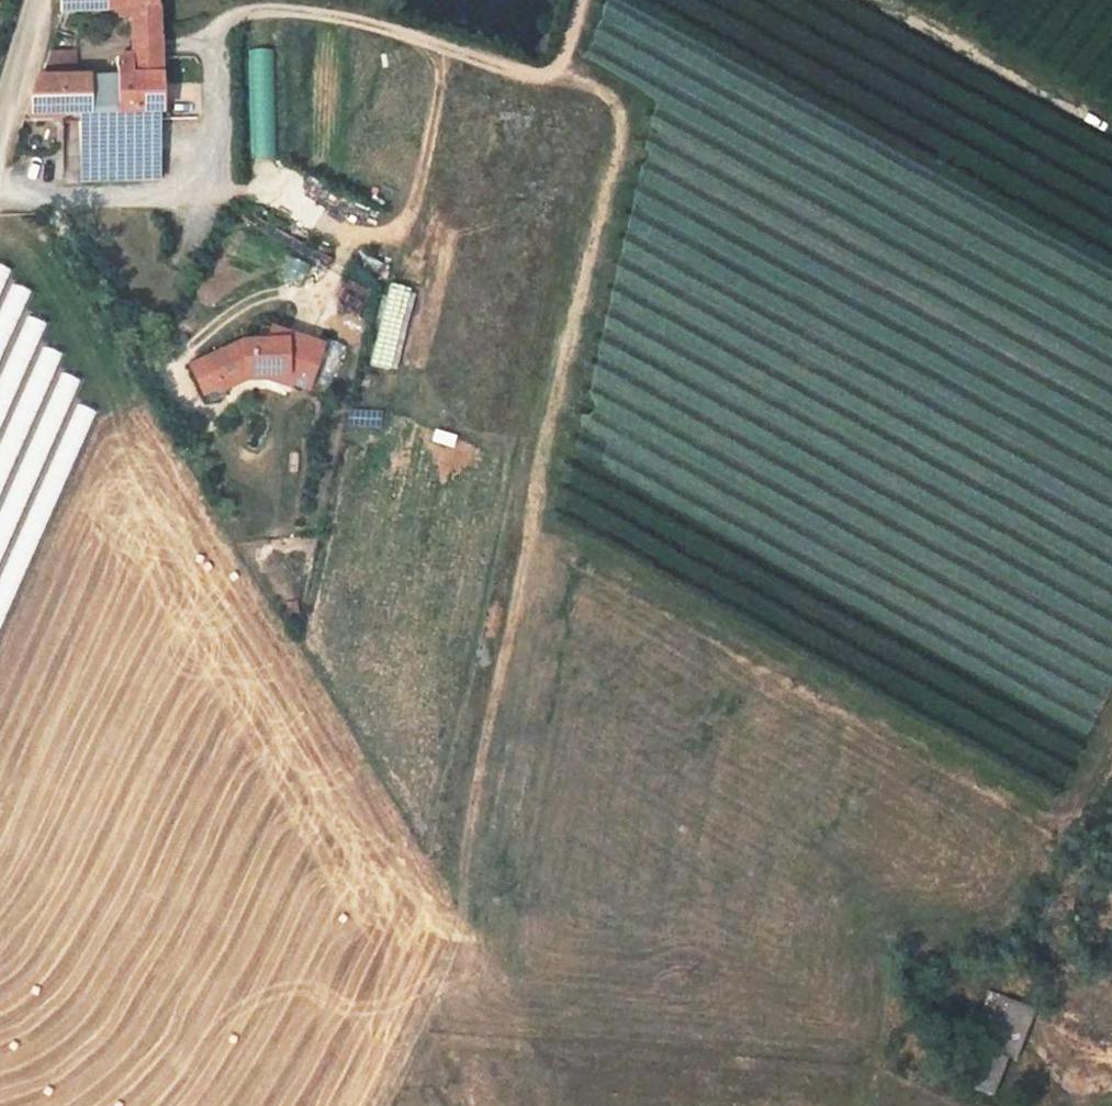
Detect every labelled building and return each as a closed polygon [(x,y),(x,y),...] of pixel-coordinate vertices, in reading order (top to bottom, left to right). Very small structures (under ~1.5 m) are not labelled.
[(60,88),(59,116),(86,114),(160,109),(158,0),(56,0),(56,21),(122,16),(126,58),(108,59),(109,84),(60,88)] [(43,71),(60,70),(76,69),(74,35),(52,37),(43,71)] [(279,48),(246,50),(251,158),(285,157),(279,48)] [(43,71),(38,88),(60,88),(60,70),(43,71)] [(53,116),(59,116),(60,88),(38,88),(29,118),(53,116)] [(86,114),(89,174),(162,168),(160,109),(86,114)] [(56,175),(89,174),(86,114),(59,116),(53,116),(56,175)] [(226,348),(202,361),(217,387),(219,385),(228,378),(239,375),(251,375),(298,395),(309,362),(261,342),(258,346),(226,348)]
